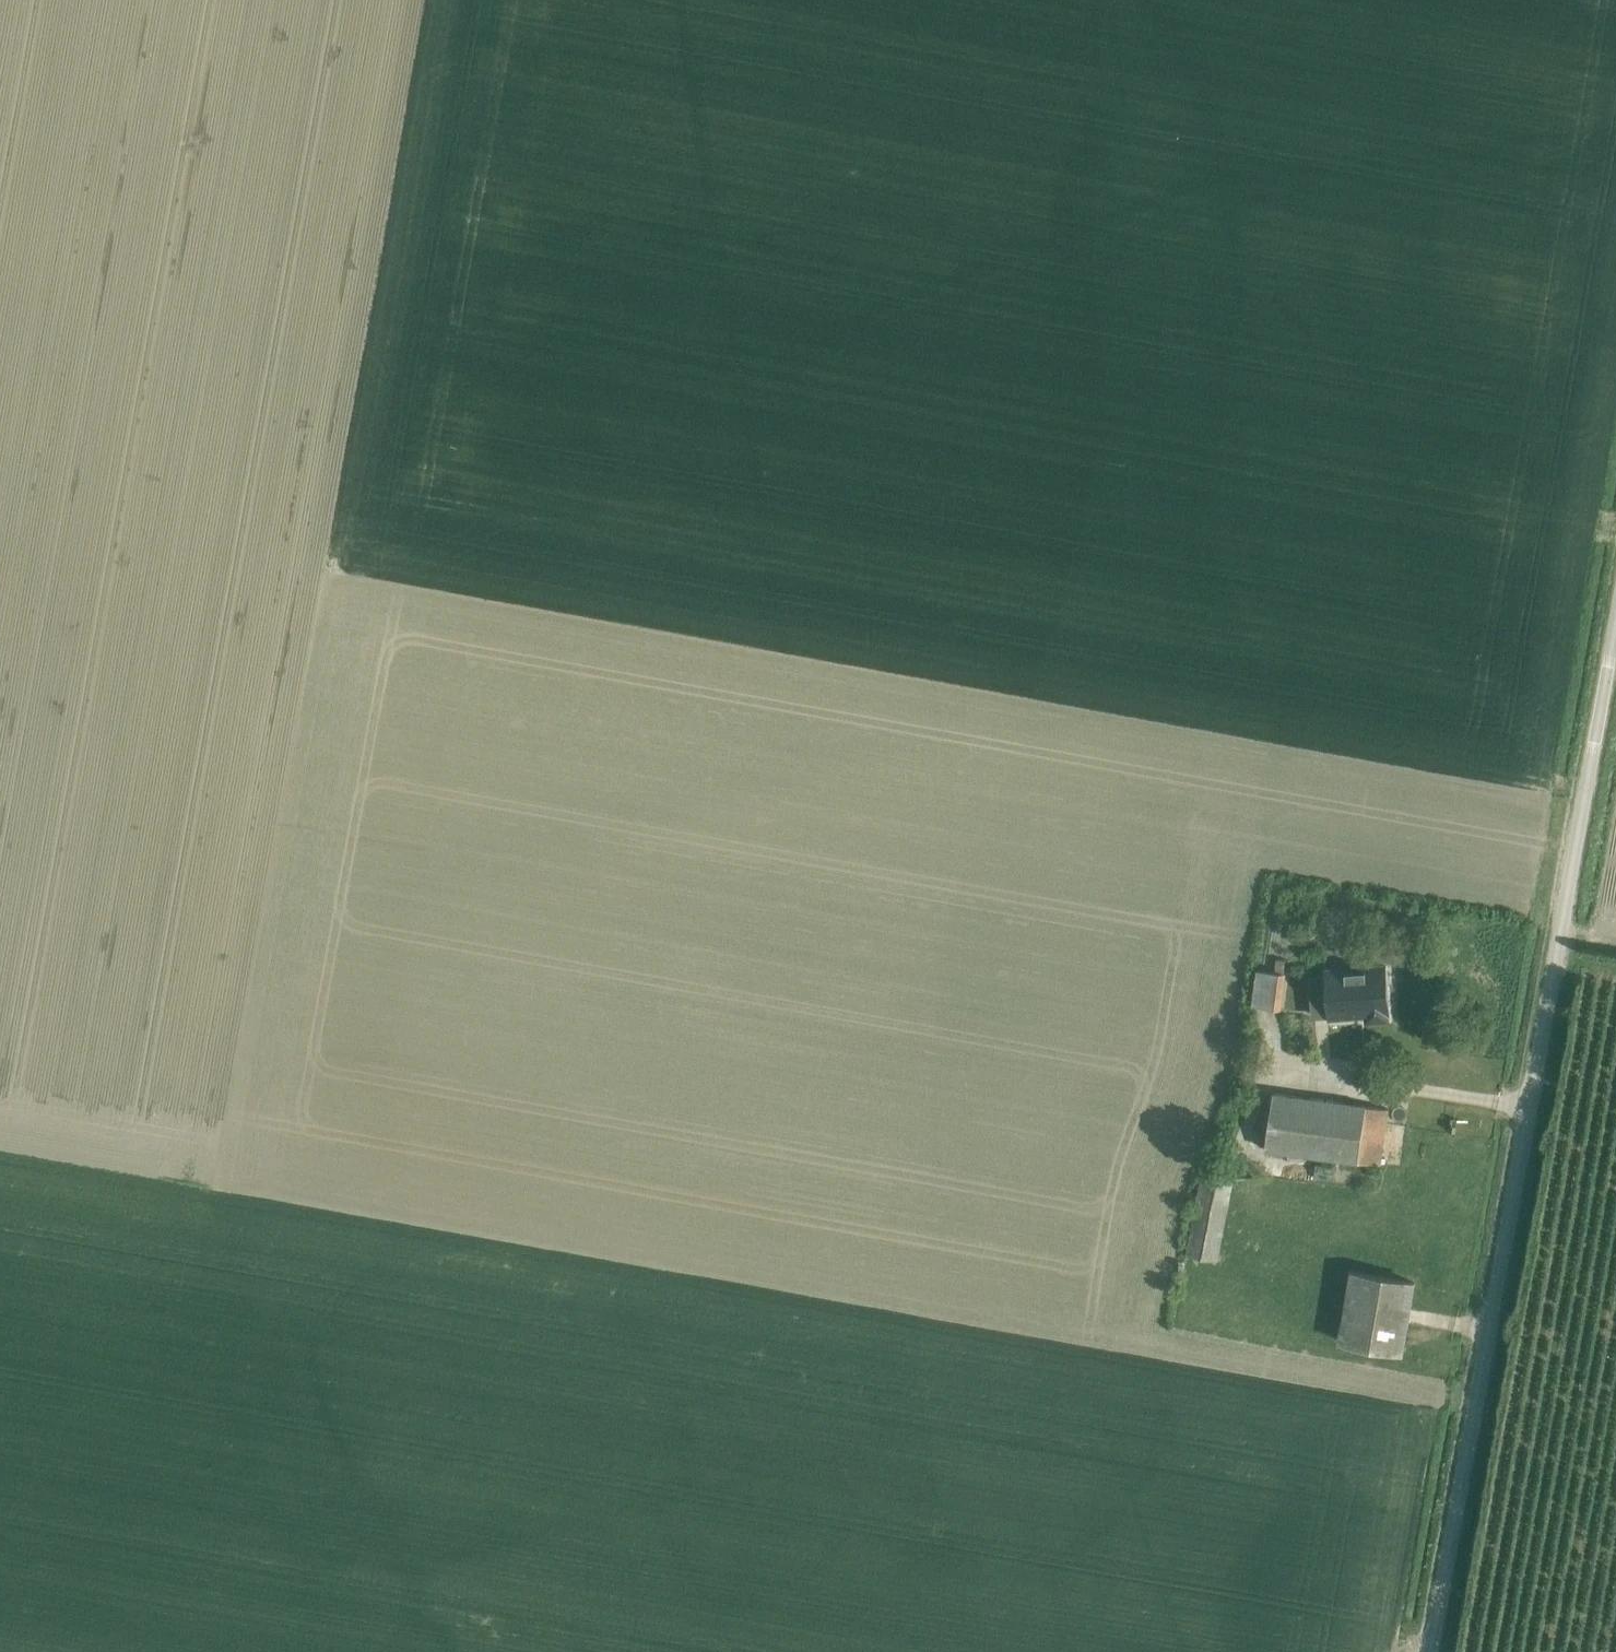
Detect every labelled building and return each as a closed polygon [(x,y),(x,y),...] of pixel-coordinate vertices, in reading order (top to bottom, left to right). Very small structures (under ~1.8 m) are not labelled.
[(1309,977),(1312,1014),(1332,1012),(1332,1016),(1356,1014),(1356,1009),(1366,1009),(1367,1020),(1386,1018),(1384,985),(1386,985),(1385,965),(1324,970),(1324,976),(1309,977)] [(1252,1005),(1280,1009),(1284,972),(1256,968),(1252,1005)] [(1379,1164),(1387,1108),(1272,1092),(1264,1148),(1379,1164)] [(1217,1259),(1232,1179),(1201,1173),(1186,1253),(1217,1259)] [(1348,1348),(1413,1355),(1421,1284),(1356,1277),(1348,1348)]
